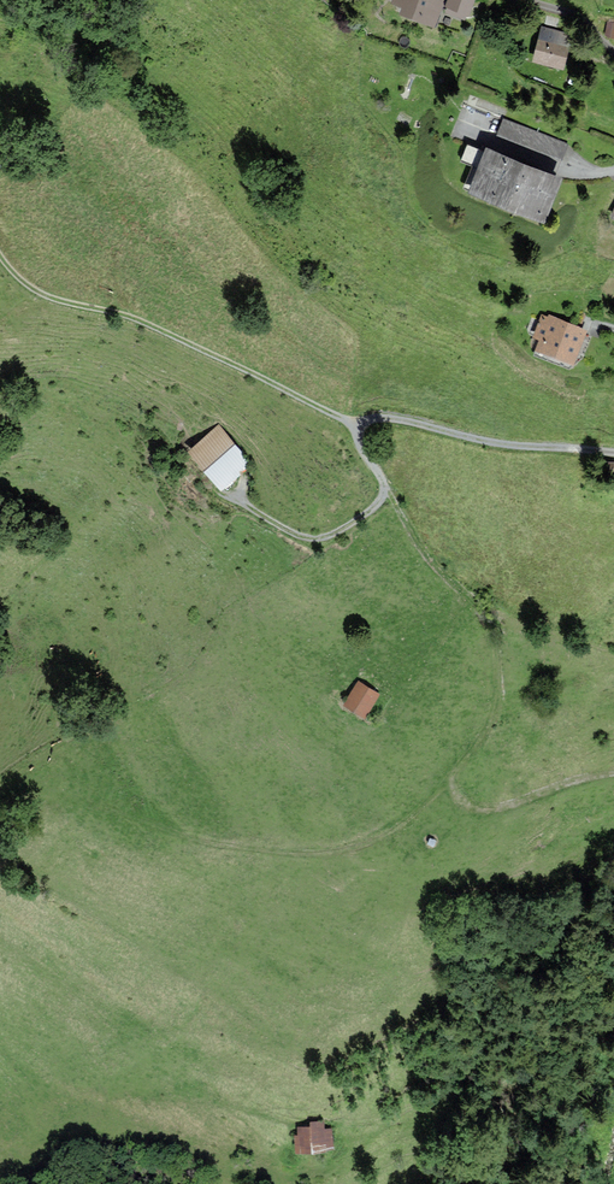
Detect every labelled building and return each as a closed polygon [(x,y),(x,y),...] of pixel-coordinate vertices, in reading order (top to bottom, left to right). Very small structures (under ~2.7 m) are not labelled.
[(393,5),(404,9),(401,17),(436,28),(444,1),(440,0),(394,0),(393,5)] [(447,5),(468,13),(473,0),(449,0),(447,5)] [(542,28),(534,61),(563,68),(571,35),(542,28)] [(485,152),(468,196),(547,226),(563,182),(555,179),(568,144),(500,119),(488,153),(485,152)] [(472,161),(478,145),(467,141),(461,157),(472,161)] [(586,331),(549,316),(548,319),(542,316),(534,337),(542,340),(538,351),(573,364),(586,331)] [(218,427),(190,451),(222,489),(238,475),(236,472),(245,465),(243,463),(247,460),(218,427)] [(603,474),(613,475),(613,462),(604,461),(603,474)] [(358,683),(344,705),(364,716),(377,694),(358,683)] [(333,1147),(331,1130),(324,1131),(323,1121),(312,1122),(312,1128),(300,1129),(301,1137),(296,1137),(297,1151),(333,1147)]
